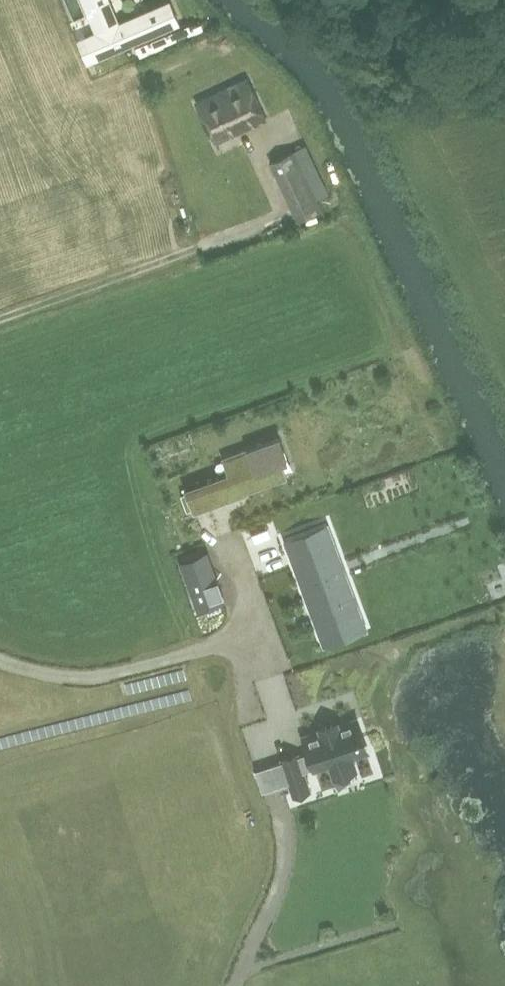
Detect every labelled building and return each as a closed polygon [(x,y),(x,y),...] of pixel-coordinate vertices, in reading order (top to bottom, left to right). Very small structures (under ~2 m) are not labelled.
[(173,23),(164,1),(113,23),(103,0),(85,0),(98,30),(80,38),(89,60),(173,23)] [(178,39),(173,27),(136,43),(142,56),(166,46),(166,45),(178,39)] [(268,119),(250,78),(198,100),(216,141),(268,119)] [(296,150),(274,159),(299,218),(321,208),(296,150)] [(280,473),(276,461),(287,457),(279,436),(223,457),(229,472),(185,488),(187,493),(193,508),(194,511),(238,494),(236,489),(280,473)] [(187,510),(193,508),(187,493),(181,495),(187,510)] [(329,524),(286,540),(324,639),(365,623),(329,524)] [(217,581),(212,582),(202,554),(182,561),(199,612),(220,605),(218,599),(222,598),(217,581)] [(366,751),(355,718),(338,724),(337,722),(332,724),(332,723),(331,724),(331,725),(327,726),(326,725),(325,726),(326,726),(320,728),(321,730),(304,735),(309,751),(298,755),(297,754),(282,759),(294,793),(309,788),(303,769),(314,766),(315,768),(366,751)]
